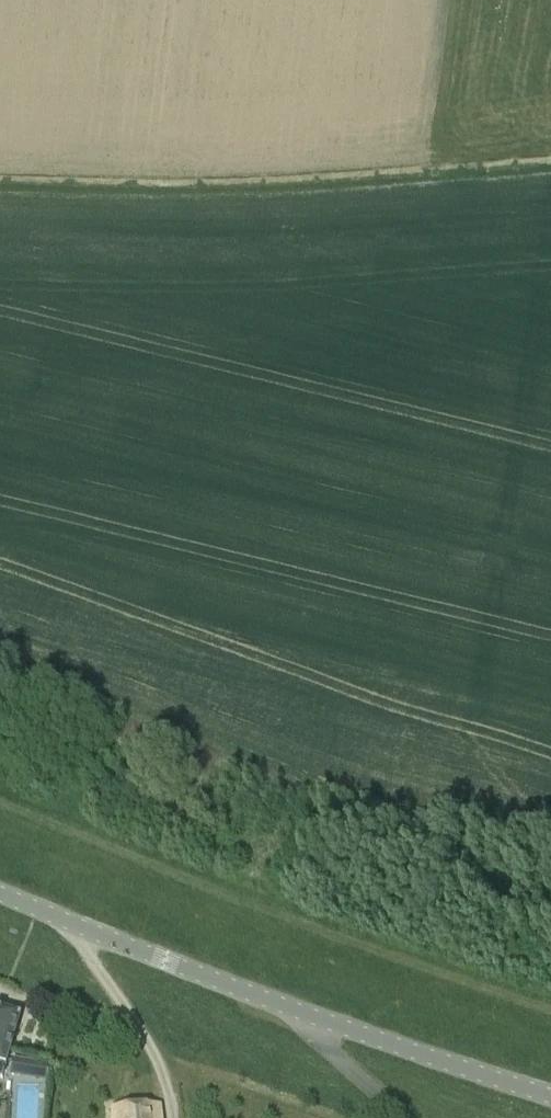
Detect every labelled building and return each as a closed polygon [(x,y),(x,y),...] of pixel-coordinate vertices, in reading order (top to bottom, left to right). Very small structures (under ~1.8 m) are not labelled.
[(3,1079),(21,1018),(0,1011),(0,1078),(3,1079)] [(17,1079),(48,1080),(48,1069),(17,1068),(17,1079)] [(161,1106),(149,1107),(148,1107),(126,1108),(112,1109),(112,1117),(163,1117),(161,1106)]
